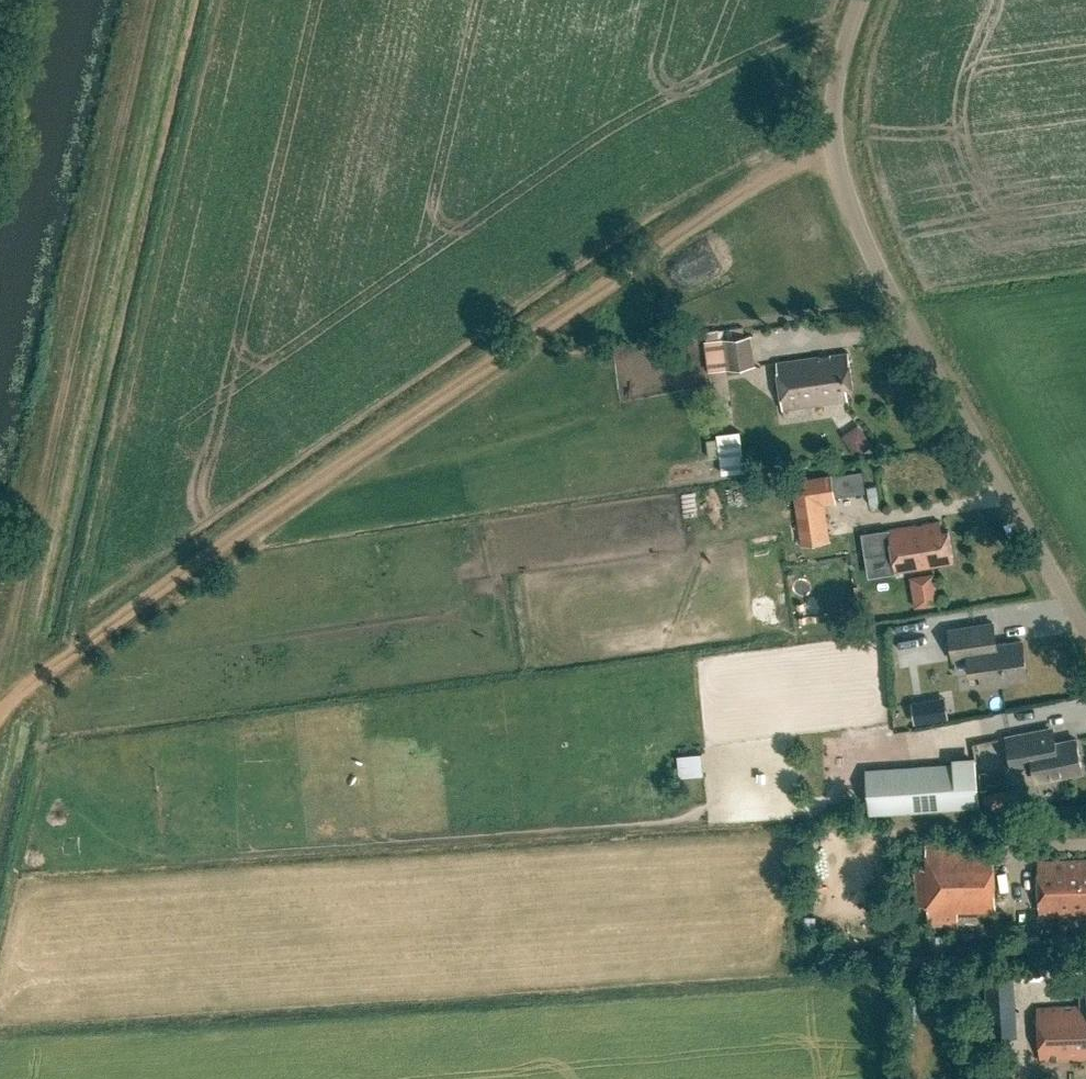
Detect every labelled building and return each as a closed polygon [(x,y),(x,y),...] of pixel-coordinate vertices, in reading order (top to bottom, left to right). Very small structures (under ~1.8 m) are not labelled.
[(749,337),(702,343),(706,373),(752,367),(749,337)] [(777,364),(783,410),(849,401),(847,389),(854,388),(849,354),(777,364)] [(745,471),(740,431),(717,434),(722,474),(745,471)] [(856,456),(873,445),(865,434),(849,445),(856,456)] [(719,474),(717,461),(700,463),(701,476),(719,474)] [(825,504),(834,503),(831,476),(793,481),(802,544),(830,541),(825,504)] [(889,530),(896,572),(954,563),(949,531),(942,532),(940,522),(923,524),(924,528),(917,529),(917,525),(889,530)] [(915,608),(939,604),(937,588),(913,591),(915,608)] [(895,637),(911,635),(909,624),(894,626),(895,637)] [(1022,644),(994,647),(991,625),(953,630),(956,658),(971,656),(973,669),(983,668),(985,688),(1009,685),(1008,679),(1026,677),(1022,644)] [(944,718),(939,696),(905,704),(910,726),(944,718)] [(1057,743),(1054,728),(1037,732),(1007,738),(1013,770),(1034,766),(1037,781),(1083,772),(1076,740),(1057,743)] [(696,753),(673,756),(676,777),(699,774),(696,753)] [(953,763),(866,769),(869,814),(980,807),(976,757),(952,758),(953,763)] [(1002,792),(984,796),(987,812),(1005,809),(1002,792)] [(951,836),(926,836),(927,846),(927,869),(915,869),(916,906),(928,906),(928,927),(959,927),(958,912),(996,912),(995,845),(951,846),(951,836)] [(897,848),(897,862),(906,862),(907,849),(897,848)] [(1040,864),(1041,915),(1085,913),(1085,863),(1040,864)] [(988,1008),(1017,1006),(1015,974),(986,975),(988,1008)] [(1042,1061),(1085,1059),(1085,983),(1082,983),(1083,1006),(1040,1008),(1042,1061)]
